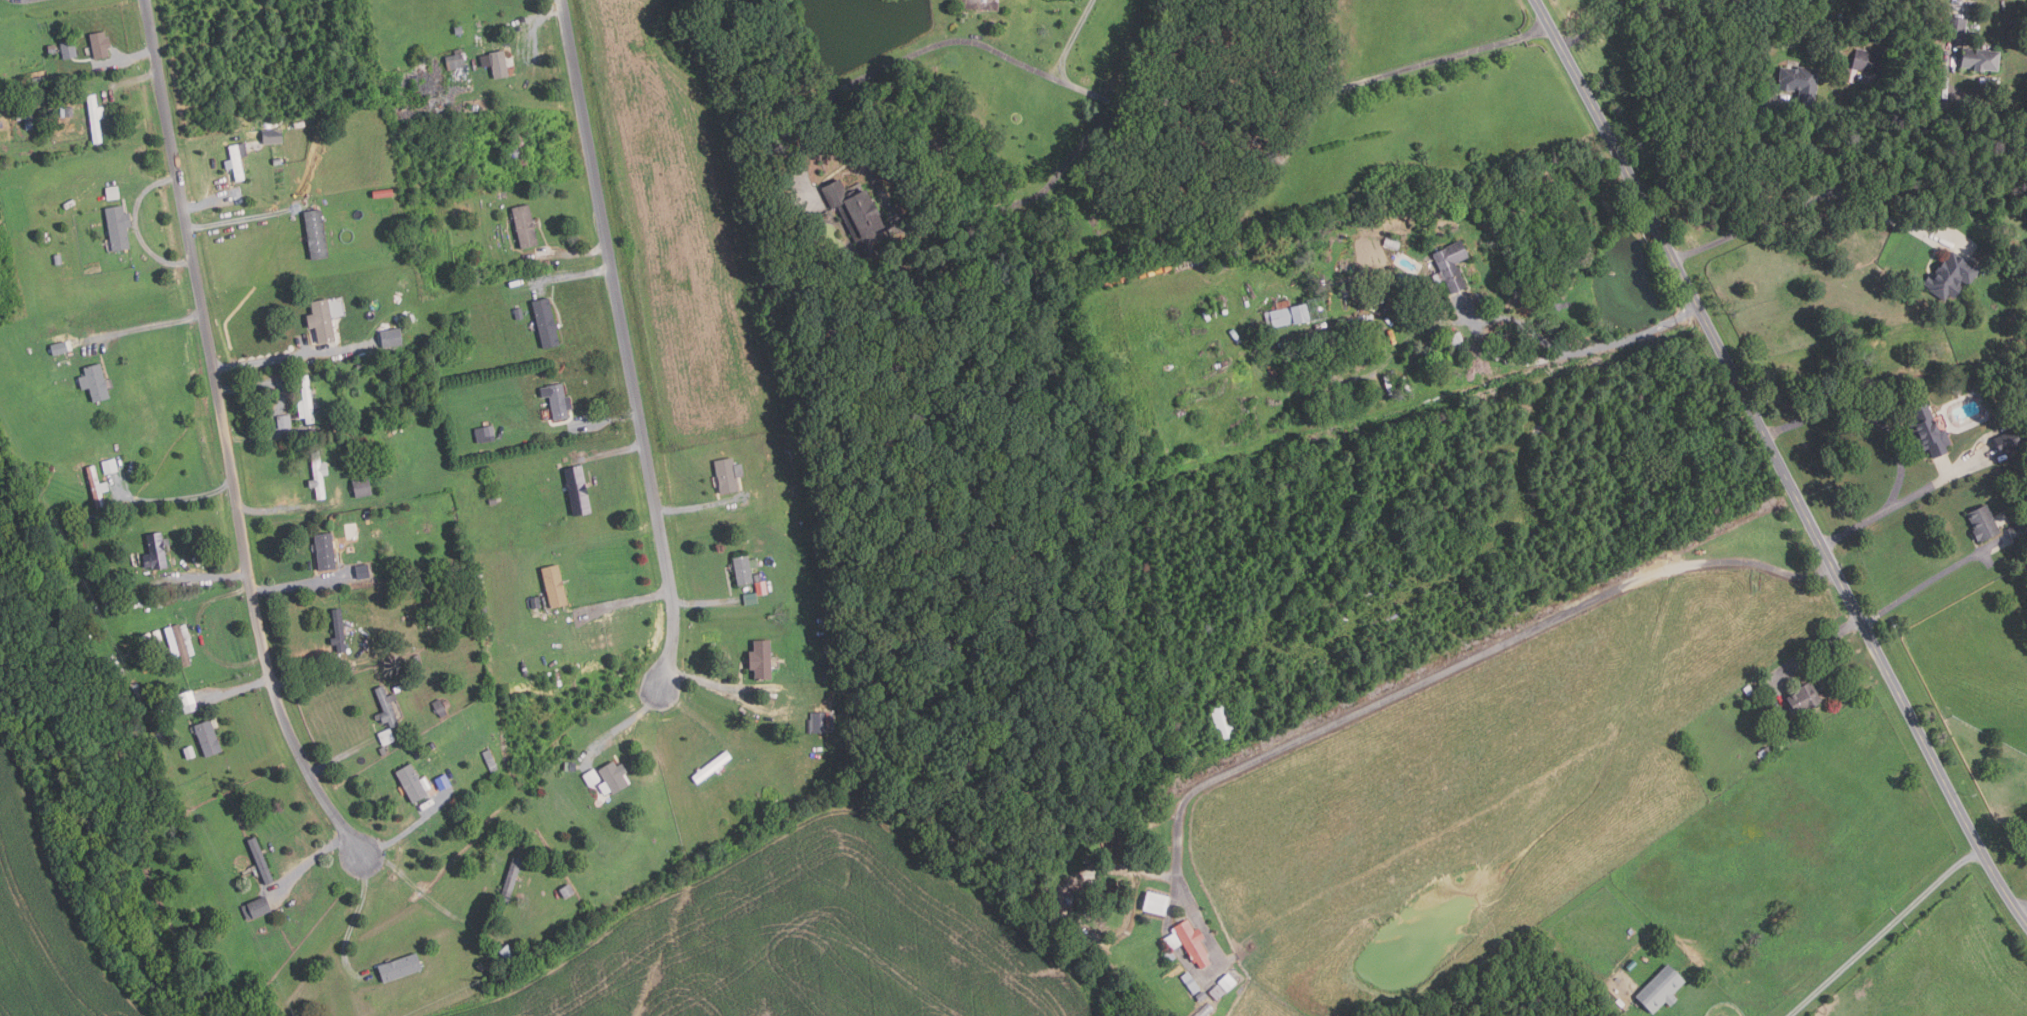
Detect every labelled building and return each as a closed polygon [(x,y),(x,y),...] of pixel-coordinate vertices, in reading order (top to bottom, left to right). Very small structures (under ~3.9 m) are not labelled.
[(1965,39),(1946,36),(1948,17),(1967,19),(1965,39)] [(464,32),(456,34),(455,27),(462,25),(464,32)] [(105,31),(106,36),(109,35),(111,47),(108,47),(109,56),(95,59),(90,33),(105,31)] [(78,56),(64,59),(60,42),(74,39),(78,56)] [(56,53),(48,53),(48,45),(56,44),(56,53)] [(448,70),(445,56),(455,54),(454,49),(462,47),(466,66),(448,70)] [(1987,71),(1975,70),(1976,68),(1962,66),(1964,47),(2002,51),(2000,69),(1987,68),(1987,71)] [(1877,74),(1852,69),(1856,48),(1882,54),(1877,74)] [(494,78),(492,65),(483,66),(481,55),(490,54),(489,52),(504,49),(509,75),(494,78)] [(1801,91),(1793,90),(1793,91),(1781,90),(1782,81),(1780,80),(1782,67),(1799,69),(1799,66),(1820,69),(1818,86),(1819,86),(1818,92),(1817,92),(1815,110),(1798,108),(1801,91)] [(44,81),(34,83),(33,77),(43,75),(44,81)] [(87,95),(96,94),(98,106),(103,105),(105,117),(99,118),(103,142),(94,143),(87,95)] [(74,117),(61,117),(61,106),(74,106),(74,117)] [(25,119),(32,119),(33,129),(26,130),(25,119)] [(284,142),(263,144),(262,130),(283,128),(284,142)] [(236,182),(233,167),(226,168),(224,160),(232,159),(229,146),(245,142),(247,155),(240,156),(245,180),(236,182)] [(281,163),(274,165),(273,158),(280,157),(281,163)] [(870,261),(860,241),(858,242),(839,205),(833,208),(823,187),(842,177),(852,196),(867,188),(886,226),(872,233),(883,255),(870,261)] [(394,196),(374,198),(373,190),(393,188),(394,196)] [(521,249),(511,204),(528,200),(539,245),(521,249)] [(112,251),(105,208),(123,205),(124,213),(129,212),(131,226),(127,227),(130,248),(112,251)] [(312,261),(304,213),(321,210),(329,258),(312,261)] [(1399,250),(1384,245),(1386,236),(1401,241),(1399,250)] [(1453,294),(1445,279),(1437,283),(1433,276),(1443,271),(1434,254),(1462,240),(1470,256),(1456,263),(1458,268),(1460,267),(1462,272),(1460,273),(1467,286),(1453,294)] [(1945,300),(1931,289),(1932,287),(1925,282),(1930,275),(1934,278),(1939,271),(1938,270),(1946,258),(1947,259),(1954,250),(1982,270),(1971,285),(1962,278),(1959,283),(1963,286),(1956,297),(1950,293),(1945,300)] [(62,263),(55,264),(54,254),(61,253),(62,263)] [(1344,297),(1341,289),(1363,282),(1366,291),(1344,297)] [(328,298),(336,340),(318,343),(315,327),(309,328),(307,315),(313,314),(311,301),(328,298)] [(550,298),(561,345),(544,349),(533,302),(550,298)] [(1268,327),(1265,312),(1278,309),(1276,302),(1291,299),(1292,306),(1307,303),(1311,321),(1295,324),(1295,322),(1274,326),(1268,327)] [(525,318),(516,319),(515,308),(523,307),(525,318)] [(403,345),(384,348),(381,331),(400,327),(403,345)] [(1452,351),(1445,336),(1454,332),(1455,334),(1461,331),(1466,342),(1460,345),(1461,347),(1452,351)] [(73,363),(64,366),(61,358),(71,355),(73,363)] [(1419,371),(1414,359),(1423,355),(1428,367),(1419,371)] [(94,402),(90,387),(82,390),(78,377),(86,375),(84,367),(101,363),(111,397),(94,402)] [(306,425),(305,417),(299,417),(297,401),(303,400),(300,377),(308,375),(315,423),(306,425)] [(554,420),(547,386),(563,383),(566,397),(570,396),(573,408),(567,409),(569,418),(554,420)] [(1935,458),(1931,448),(1923,451),(1911,423),(1918,420),(1914,408),(1928,402),(1941,432),(1948,429),(1954,444),(1948,446),(1950,451),(1935,458)] [(293,427),(279,429),(277,416),(291,414),(293,427)] [(2026,423),(2026,425),(2026,441),(2002,453),(1995,438),(2026,423)] [(496,439),(482,442),(481,434),(476,435),(475,429),(493,425),(496,439)] [(792,457),(789,450),(795,447),(798,454),(792,457)] [(317,499),(315,487),(309,487),(308,480),(314,479),(311,451),(320,450),(321,462),(327,462),(329,474),(323,475),(326,498),(317,499)] [(733,457),(740,490),(721,494),(715,460),(733,457)] [(119,471),(105,474),(102,461),(115,458),(119,471)] [(366,458),(370,477),(357,479),(354,465),(359,464),(359,460),(366,458)] [(96,509),(86,468),(95,465),(99,483),(107,481),(109,489),(101,492),(105,506),(96,509)] [(573,516),(564,468),(583,465),(592,513),(573,516)] [(372,494),(357,497),(353,481),(369,477),(372,494)] [(498,503),(491,504),(489,498),(497,496),(498,503)] [(1982,542),(1981,541),(1980,541),(1974,530),(1976,529),(1968,514),(1987,504),(2002,532),(1982,542)] [(54,526),(48,528),(46,519),(52,517),(54,526)] [(2009,528),(2026,518),(2026,537),(2017,542),(2009,528)] [(382,536),(372,538),(371,531),(381,529),(382,536)] [(153,570),(153,566),(145,568),(143,555),(150,554),(147,535),(162,532),(168,568),(153,570)] [(319,571),(315,534),(332,532),(336,569),(319,571)] [(738,586),(733,558),(748,555),(749,560),(757,558),(759,567),(751,568),(754,583),(738,586)] [(369,577),(357,580),(355,566),(366,564),(369,577)] [(550,608),(541,569),(559,564),(568,604),(550,608)] [(762,580),(755,582),(754,575),(761,573),(762,580)] [(769,594),(758,596),(756,582),(766,581),(769,594)] [(759,603),(745,605),(744,594),(757,592),(759,603)] [(540,607),(532,608),(531,598),(539,597),(540,607)] [(338,653),(337,645),(332,645),(331,639),(336,638),(332,610),(342,609),(347,652),(338,653)] [(184,667),(171,627),(180,624),(180,627),(186,625),(196,655),(189,657),(192,664),(184,667)] [(205,638),(198,640),(195,628),(202,626),(205,638)] [(756,678),(755,669),(750,669),(749,651),(754,651),(754,640),(771,640),(772,678),(756,678)] [(351,666),(339,670),(336,663),(349,659),(351,666)] [(1796,715),(1787,698),(1799,691),(1797,688),(1809,681),(1811,684),(1813,682),(1823,700),(1796,715)] [(391,728),(388,722),(384,724),(380,713),(384,711),(375,689),(384,685),(388,696),(395,693),(398,699),(390,702),(400,725),(391,728)] [(192,690),(196,703),(173,711),(169,698),(192,690)] [(442,718),(439,712),(438,713),(432,703),(439,698),(442,703),(447,700),(450,706),(445,709),(448,715),(442,718)] [(1222,742),(1211,708),(1227,703),(1238,737),(1222,742)] [(834,733),(811,733),(811,713),(834,712),(834,733)] [(205,758),(194,726),(211,720),(222,752),(205,758)] [(383,746),(378,734),(390,728),(395,740),(383,746)] [(431,749),(428,744),(434,741),(437,747),(431,749)] [(1763,759),(1758,753),(1768,746),(1773,752),(1763,759)] [(382,756),(379,749),(384,747),(387,754),(382,756)] [(490,770),(482,752),(490,749),(498,767),(490,770)] [(698,784),(692,777),(697,773),(695,770),(698,767),(701,770),(727,751),(732,758),(698,784)] [(613,795),(598,770),(613,761),(629,786),(613,795)] [(577,771),(569,771),(569,762),(577,762),(577,771)] [(413,803),(396,773),(411,764),(428,794),(413,803)] [(267,884),(248,841),(256,837),(274,881),(267,884)] [(509,903),(500,900),(515,856),(523,859),(509,903)] [(565,900),(559,890),(570,883),(576,893),(565,900)] [(1148,891),(1171,897),(1166,915),(1144,910),(1148,891)] [(248,921),(242,906),(265,896),(272,910),(248,921)] [(1194,963),(1183,944),(1171,951),(1164,939),(1174,933),(1172,929),(1188,919),(1195,930),(1200,928),(1205,938),(1201,940),(1209,955),(1207,956),(1211,964),(1202,969),(1198,962),(1194,963)] [(511,964),(500,952),(508,944),(519,956),(511,964)] [(423,970),(383,983),(378,966),(417,953),(423,970)] [(483,972),(477,967),(481,963),(486,967),(483,972)] [(1652,1014),(1635,997),(1668,964),(1686,982),(1673,995),(1677,999),(1670,1006),(1665,1001),(1652,1014)] [(1194,994),(1181,976),(1189,971),(1201,989),(1194,994)] [(1228,992),(1219,982),(1229,973),(1238,982),(1228,992)] [(1217,1000),(1210,992),(1218,984),(1226,993),(1217,1000)] [(1208,997),(1201,1002),(1197,995),(1203,991),(1208,997)] [(1214,1009),(1207,1015),(1194,1015),(1208,1003),(1214,1009)]
